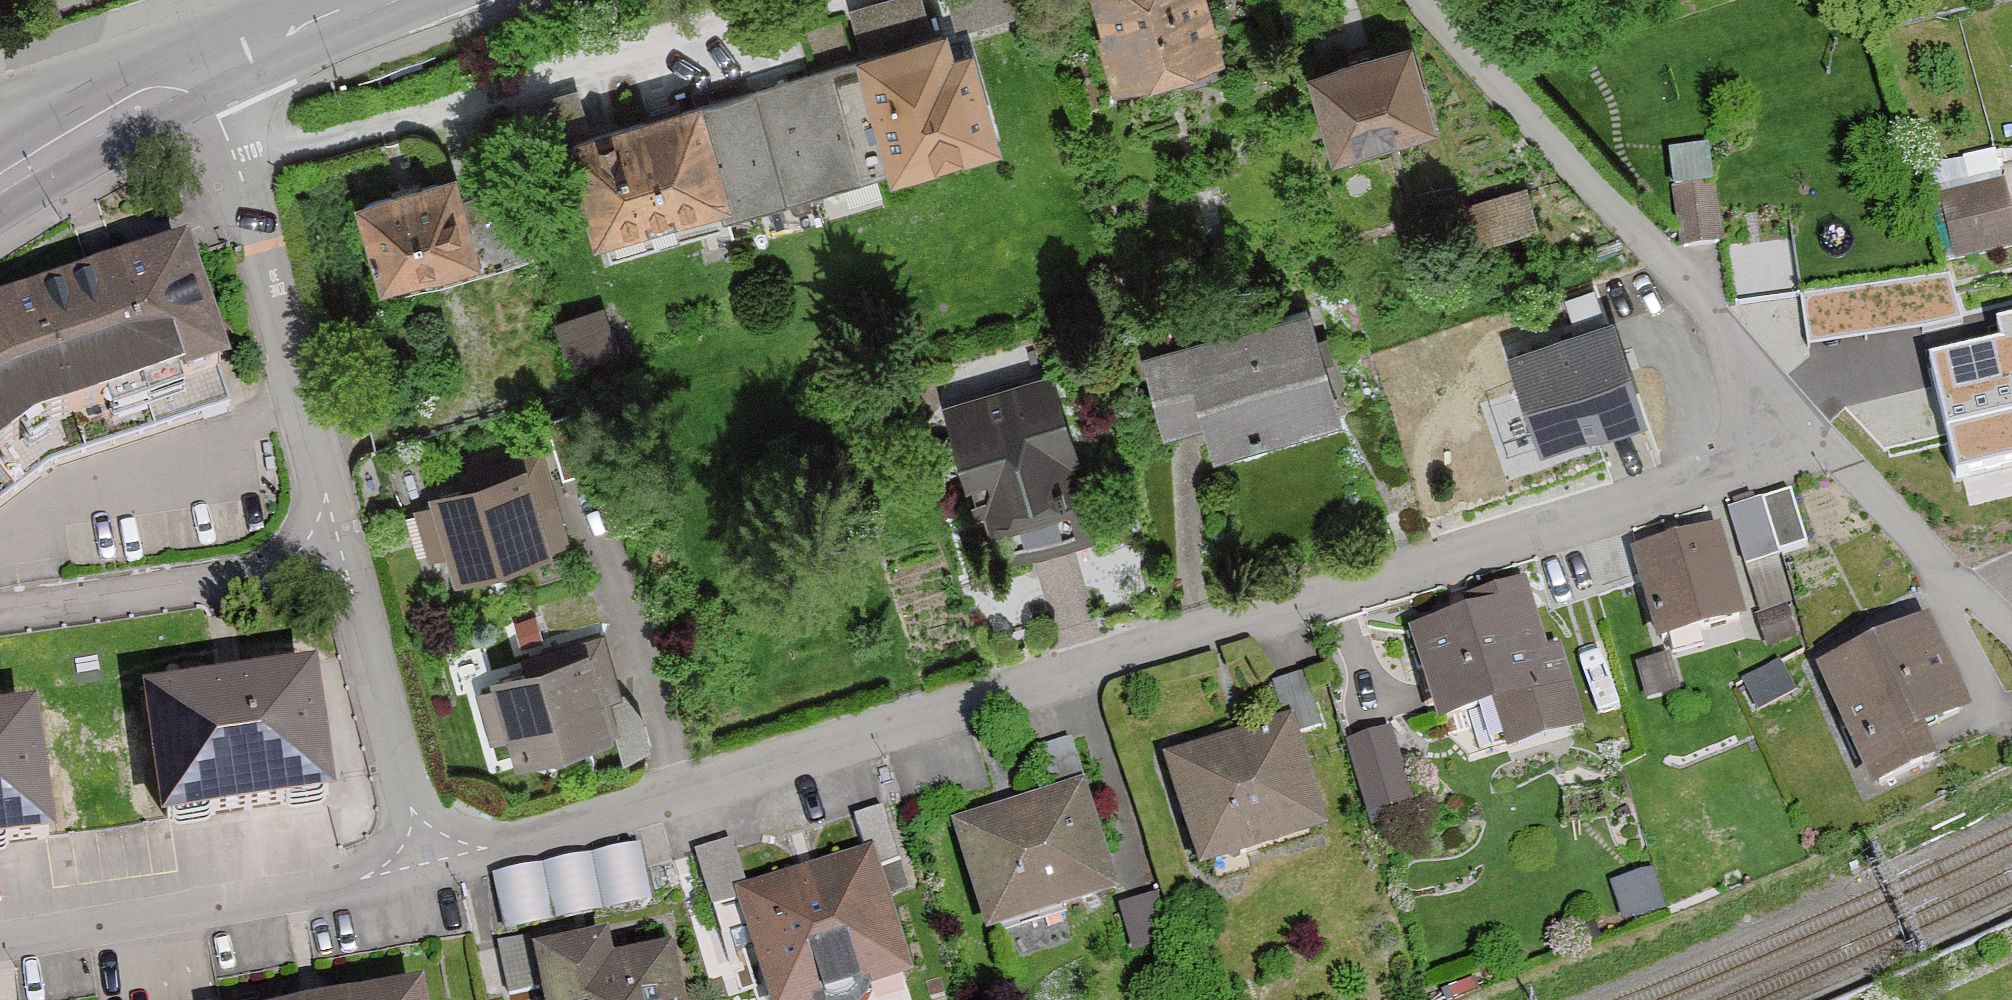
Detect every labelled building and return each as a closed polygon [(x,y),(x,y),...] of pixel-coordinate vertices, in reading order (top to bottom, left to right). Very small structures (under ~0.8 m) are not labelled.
[(1092,0),(1122,97),(1228,64),(1208,0),(1092,0)] [(969,43),(866,72),(896,181),(1000,153),(969,43)] [(1415,55),(1312,86),(1336,166),(1440,134),(1415,55)] [(866,72),(709,115),(739,225),(896,181),(866,72)] [(709,115),(573,153),(603,262),(739,225),(709,115)] [(499,177),(369,216),(397,307),(527,267),(499,177)] [(2001,188),(1949,200),(1960,245),(2011,233),(2001,188)] [(1544,191),(1464,206),(1473,251),(1553,236),(1544,191)] [(200,270),(66,309),(106,443),(238,408),(200,270)] [(1949,273),(1802,294),(1808,339),(1922,325),(1962,317),(1949,273)] [(2,502),(50,466),(106,443),(66,309),(0,330),(0,498),(2,502)] [(1931,360),(1959,476),(2011,463),(2011,318),(1996,322),(2001,343),(1931,360)] [(1312,327),(1139,371),(1157,441),(1202,430),(1210,460),(1338,428),(1312,327)] [(1622,330),(1516,362),(1548,463),(1653,431),(1622,330)] [(1055,372),(940,402),(963,489),(992,482),(1006,535),(1071,518),(1057,462),(1078,456),(1055,372)] [(542,454),(425,485),(453,590),(570,559),(542,454)] [(1796,483),(1732,501),(1749,559),(1812,541),(1796,483)] [(1726,539),(1632,562),(1658,663),(1751,640),(1726,539)] [(1484,627),(1416,643),(1438,739),(1551,713),(1523,596),(1480,607),(1484,627)] [(1926,629),(1817,682),(1869,789),(1978,736),(1926,629)] [(600,644),(483,672),(511,789),(627,762),(600,644)] [(320,696),(151,716),(167,852),(337,831),(320,696)] [(1347,737),(1372,805),(1419,789),(1394,720),(1347,737)] [(1291,728),(1167,766),(1204,885),(1328,847),(1291,728)] [(0,741),(0,882),(58,876),(45,737),(0,741)] [(1077,791),(962,828),(1002,957),(1118,920),(1077,791)] [(499,858),(505,917),(655,902),(649,843),(499,858)] [(741,910),(771,999),(890,999),(911,993),(870,868),(741,910)] [(554,959),(561,999),(689,999),(683,968),(624,979),(619,948),(554,959)]
